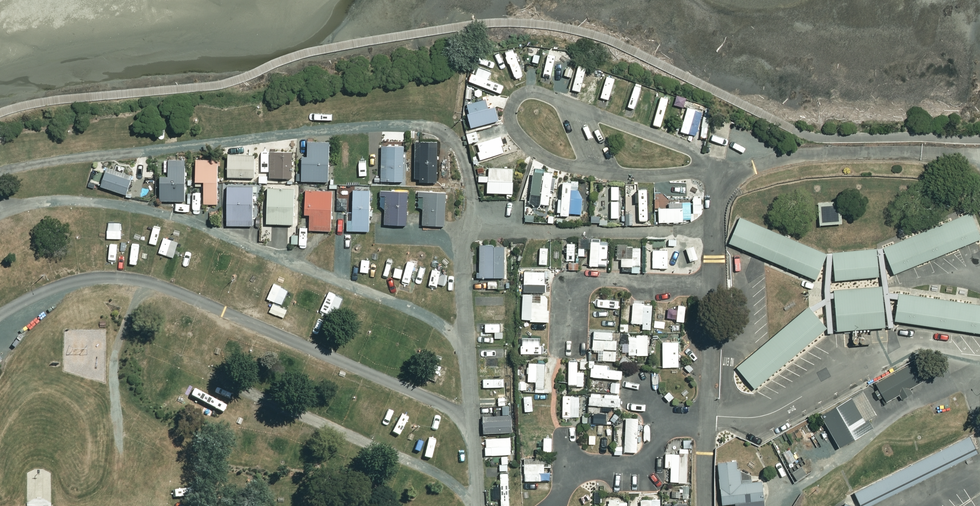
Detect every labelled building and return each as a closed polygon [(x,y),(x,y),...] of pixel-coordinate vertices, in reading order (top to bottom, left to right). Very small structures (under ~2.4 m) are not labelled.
[(514,51),(506,54),(508,57),(506,58),(508,64),(510,63),(516,79),(523,77),(521,73),(525,72),(518,53),(515,54),(514,51)] [(480,70),(475,84),(494,91),(499,77),(480,70)] [(607,77),(601,97),(609,100),(615,79),(607,77)] [(634,88),(629,103),(635,105),(640,90),(634,88)] [(653,121),(661,123),(663,116),(668,118),(672,103),(666,102),(666,100),(659,98),(653,121)] [(687,99),(685,105),(692,107),(694,101),(687,99)] [(469,115),(473,129),(501,122),(497,108),(491,110),(488,100),(469,105),(472,115),(469,115)] [(675,109),(681,111),(684,101),(678,100),(675,109)] [(649,104),(642,102),(640,109),(647,111),(649,104)] [(688,109),(681,132),(696,136),(703,113),(688,109)] [(704,117),(703,127),(708,127),(709,118),(710,118),(711,109),(706,109),(705,117),(704,117)] [(468,135),(471,145),(481,142),(478,132),(468,135)] [(479,154),(481,161),(505,153),(503,146),(505,146),(502,137),(479,145),(482,153),(479,154)] [(330,183),(331,142),(310,141),(309,157),(303,156),(303,182),(330,183)] [(440,143),(416,143),(415,180),(422,180),(422,183),(439,184),(440,143)] [(406,183),(406,148),(383,147),(382,183),(406,183)] [(294,153),(271,153),(271,180),(294,180),(294,153)] [(257,156),(229,156),(229,179),(257,179),(257,156)] [(341,159),(341,175),(348,175),(349,159),(341,159)] [(187,161),(171,160),(170,178),(162,177),(162,201),(163,201),(186,201),(187,192),(187,181),(187,161)] [(206,184),(206,205),(220,205),(220,183),(220,161),(197,161),(197,180),(197,184),(197,187),(203,187),(203,184),(206,184)] [(102,188),(128,196),(134,178),(108,169),(102,188)] [(490,183),(489,194),(515,195),(515,183),(514,183),(514,170),(491,169),(491,177),(480,177),(480,183),(490,183)] [(532,203),(550,205),(552,190),(556,191),(557,178),(554,177),(554,173),(535,171),(532,203)] [(570,214),(582,215),(584,199),(579,190),(579,182),(572,182),(571,183),(563,183),(562,199),(558,199),(557,213),(561,213),(561,216),(570,216),(570,214)] [(258,187),(228,187),(228,227),(255,227),(256,193),(258,193),(258,187)] [(297,188),(270,188),(269,225),(296,226),(297,188)] [(639,221),(648,220),(648,218),(651,218),(651,211),(648,211),(647,203),(650,203),(650,191),(647,191),(647,188),(638,188),(638,192),(635,192),(635,202),(639,201),(639,221)] [(611,216),(619,216),(619,210),(621,210),(621,198),(618,198),(618,189),(611,189),(611,195),(603,195),(603,214),(611,214),(611,216)] [(333,232),(334,192),(307,191),(306,216),(312,217),(311,232),(333,232)] [(369,191),(355,191),(354,222),(349,222),(348,232),(351,233),(371,233),(372,221),(372,191),(369,191)] [(410,193),(382,192),(381,197),(388,197),(387,221),(387,226),(409,227),(409,222),(410,193)] [(449,194),(420,193),(420,197),(425,198),(424,223),(424,226),(447,228),(447,223),(449,194)] [(202,195),(194,195),(194,214),(202,214),(202,195)] [(702,214),(702,199),(693,199),(694,214),(691,214),(691,203),(683,203),(683,207),(659,208),(659,223),(683,222),(683,219),(692,219),(692,222),(698,218),(702,214)] [(839,199),(817,200),(818,223),(840,222),(839,199)] [(893,272),(979,237),(969,211),(882,246),(882,247),(892,271),(893,272)] [(727,241),(815,277),(826,252),(738,215),(727,241)] [(300,226),(300,244),(308,244),(309,226),(300,226)] [(590,239),(589,264),(605,265),(606,240),(590,239)] [(503,244),(478,244),(478,275),(503,275),(503,244)] [(888,296),(896,297),(897,295),(897,292),(888,291),(887,289),(887,287),(885,273),(881,247),(881,246),(879,247),(876,247),(881,284),(887,326),(890,326),(893,325),(892,324),(892,319),(888,296)] [(621,257),(621,270),(630,270),(630,271),(639,271),(639,247),(631,247),(631,257),(621,257)] [(831,252),(833,279),(878,275),(875,247),(831,251),(831,252)] [(652,248),(652,267),(666,267),(666,248),(652,248)] [(828,252),(826,252),(824,280),(823,286),(824,297),(808,306),(810,308),(812,309),(824,303),(826,326),(826,331),(828,331),(829,331),(832,331),(832,328),(829,296),(833,296),(833,293),(833,291),(829,291),(831,252),(828,252)] [(530,291),(545,291),(546,277),(549,277),(549,269),(542,269),(542,270),(522,270),(522,290),(530,291)] [(835,329),(884,325),(881,284),(832,288),(833,291),(833,293),(833,296),(835,328),(835,329)] [(893,319),(979,331),(979,303),(897,291),(897,292),(897,295),(896,297),(893,319)] [(528,321),(548,321),(548,308),(546,308),(546,297),(544,294),(531,293),(521,293),(520,318),(528,318),(528,321)] [(609,294),(606,324),(613,325),(617,295),(609,294)] [(478,296),(478,303),(501,303),(501,295),(478,296)] [(671,323),(671,327),(679,328),(680,315),(682,314),(682,308),(680,307),(681,302),(665,301),(664,322),(671,323)] [(642,328),(649,328),(650,304),(642,304),(642,302),(631,302),(630,322),(642,322),(642,328)] [(735,365),(753,387),(826,326),(812,309),(810,308),(808,306),(808,305),(768,338),(735,365)] [(652,328),(659,328),(660,321),(652,320),(652,328)] [(484,323),(484,338),(498,338),(498,323),(484,323)] [(593,348),(593,358),(614,359),(615,339),(611,338),(611,331),(593,330),(593,338),(592,338),(591,348),(593,348)] [(627,332),(619,332),(619,342),(627,342),(627,353),(646,354),(646,351),(651,351),(651,344),(647,344),(647,334),(635,333),(635,336),(627,336),(627,332)] [(662,341),(662,365),(677,365),(677,341),(662,341)] [(622,356),(618,361),(624,366),(628,360),(622,356)] [(877,387),(873,389),(878,397),(882,395),(885,400),(898,393),(900,397),(912,391),(909,387),(922,380),(916,370),(926,365),(922,357),(921,356),(874,381),(877,387)] [(567,359),(567,383),(575,383),(575,384),(582,384),(582,370),(576,370),(576,359),(567,359)] [(593,359),(588,359),(587,366),(589,366),(588,374),(618,377),(619,369),(606,367),(606,364),(593,362),(593,359)] [(535,380),(534,391),(543,391),(543,388),(543,362),(527,362),(527,380),(535,380)] [(482,378),(482,386),(502,385),(502,377),(482,378)] [(517,381),(517,388),(525,388),(525,381),(524,381),(524,380),(518,380),(518,381),(517,381)] [(611,381),(610,391),(618,392),(619,381),(611,381)] [(875,412),(861,388),(819,412),(832,436),(838,445),(872,426),(867,417),(875,412)] [(673,395),(668,390),(665,393),(663,394),(668,400),(670,398),(673,395)] [(587,395),(587,403),(601,404),(601,409),(610,409),(610,404),(618,405),(618,393),(603,393),(603,396),(599,396),(599,392),(589,392),(589,395),(587,395)] [(562,394),(561,415),(578,416),(578,395),(569,395),(569,394),(562,394)] [(530,395),(522,396),(523,411),(531,410),(530,395)] [(481,414),(482,432),(511,431),(510,414),(508,414),(508,405),(501,405),(501,414),(481,414)] [(614,412),(609,418),(613,421),(618,415),(614,412)] [(624,416),(623,450),(635,450),(637,417),(624,416)] [(853,491),(860,505),(864,505),(977,451),(970,436),(969,434),(853,491)] [(484,438),(485,453),(510,452),(509,437),(484,438)] [(682,439),(682,447),(690,446),(690,439),(682,439)] [(621,445),(613,445),(613,453),(621,453),(621,445)] [(783,452),(788,462),(794,459),(789,448),(783,452)] [(687,481),(687,453),(664,453),(664,466),(669,466),(669,480),(677,480),(687,481)] [(501,463),(498,463),(498,469),(506,469),(506,463),(507,463),(507,455),(500,455),(501,463)] [(523,457),(523,479),(539,479),(539,471),(543,471),(543,465),(549,465),(549,457),(523,457)] [(716,460),(720,503),(733,502),(734,505),(763,505),(761,479),(751,480),(750,473),(739,468),(739,467),(736,467),(735,458),(716,460)] [(803,472),(797,461),(787,466),(793,477),(803,472)] [(499,505),(508,505),(506,472),(498,472),(499,505)] [(659,498),(640,498),(640,505),(659,505),(659,498)]
